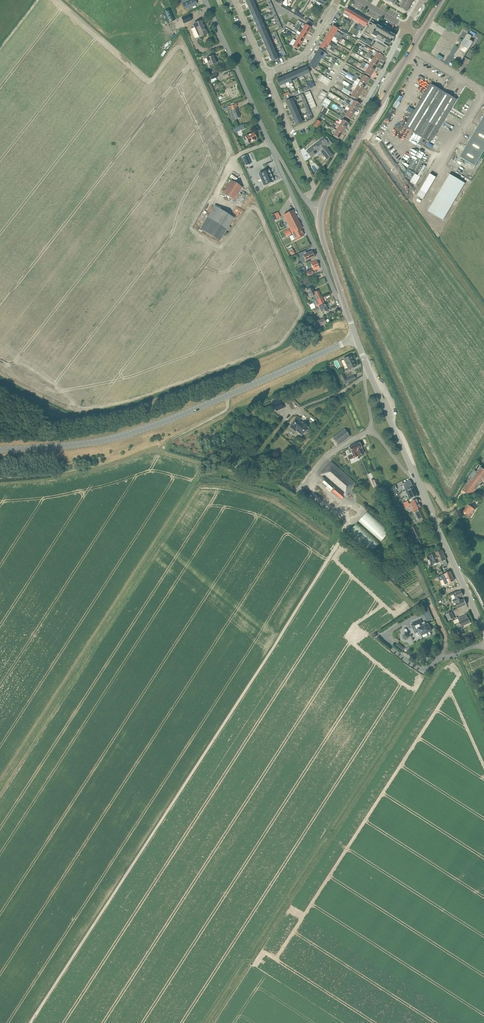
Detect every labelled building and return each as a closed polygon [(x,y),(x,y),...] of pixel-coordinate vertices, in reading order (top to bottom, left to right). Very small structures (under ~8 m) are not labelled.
[(192,6),(197,4),(196,0),(194,0),(183,5),(185,9),(192,6)] [(410,6),(403,2),(400,7),(407,11),(410,6)] [(251,14),(257,11),(255,5),(248,8),(251,14)] [(346,15),(349,17),(352,12),(346,9),(343,14),(346,15)] [(253,20),(260,17),(257,11),(251,14),(253,20)] [(354,20),(357,15),(352,12),(349,17),(354,20)] [(189,15),(182,18),(184,24),(191,20),(189,15)] [(360,24),(363,18),(357,15),(354,20),(359,24),(360,24)] [(256,26),(263,23),(260,17),(253,20),(256,26)] [(295,26),(298,20),(293,17),(290,22),(295,26)] [(365,27),(368,22),(363,18),(360,24),(359,24),(358,27),(356,30),(353,35),(352,36),(355,37),(356,36),(358,32),(361,34),(365,27)] [(204,28),(201,21),(197,23),(193,24),(195,29),(192,30),(195,38),(199,37),(199,38),(203,36),(208,34),(205,27),(204,28)] [(259,32),(265,29),(263,23),(256,26),(259,32)] [(368,24),(362,34),(369,38),(371,34),(376,37),(375,40),(376,41),(375,43),(373,45),(372,48),(384,54),(382,53),(384,51),(385,51),(385,52),(388,47),(387,47),(388,45),(389,45),(391,43),(392,42),(391,41),(391,42),(389,41),(391,37),(393,38),(392,39),(393,39),(394,38),(393,38),(395,36),(376,25),(376,26),(370,23),(369,25),(368,24)] [(307,33),(311,28),(306,25),(302,30),(307,33)] [(304,38),(307,33),(302,30),(299,28),(296,26),(294,29),(301,33),(299,35),(304,38)] [(338,29),(333,26),(329,31),(341,38),(343,35),(340,34),(336,32),(338,29)] [(261,38),(268,35),(265,29),(259,32),(261,38)] [(341,38),(329,31),(326,37),(332,40),(333,37),(336,38),(335,40),(341,43),(343,39),(341,38)] [(462,62),(464,58),(474,42),(470,40),(472,36),(467,33),(453,57),(462,62)] [(264,44),(270,41),(268,35),(261,38),(264,44)] [(301,44),(304,38),(299,35),(296,41),(301,44)] [(336,46),(333,44),(330,42),(332,40),(326,37),(323,42),(328,45),(331,47),(335,49),(336,46)] [(266,50),(273,47),(270,41),(264,44),(266,50)] [(298,49),(301,44),(296,41),(293,46),(298,49)] [(325,51),(328,45),(323,42),(320,48),(325,51)] [(269,56),(275,53),(273,47),(266,50),(269,56)] [(321,58),(324,53),(319,49),(315,55),(321,58)] [(355,52),(354,55),(363,60),(365,57),(355,52)] [(380,61),(383,56),(377,52),(374,57),(380,61)] [(213,56),(212,53),(207,55),(203,57),(204,59),(206,58),(209,66),(216,63),(213,56)] [(272,62),(278,59),(275,53),(269,56),(272,62)] [(318,64),(321,58),(315,55),(312,61),(318,64)] [(350,60),(360,66),(362,62),(352,57),(350,60)] [(376,66),(380,61),(374,57),(371,63),(376,66)] [(314,70),(318,64),(312,61),(309,66),(314,70)] [(373,72),(376,66),(371,63),(367,68),(373,72)] [(303,76),(309,73),(307,67),(301,70),(303,76)] [(370,77),(373,72),(367,68),(364,73),(370,77)] [(304,78),(303,76),(301,70),(295,72),(297,78),(300,77),(301,79),(304,78)] [(291,81),(297,78),(295,72),(289,75),(291,81)] [(292,83),(291,81),(289,75),(283,78),(285,84),(289,82),(289,84),(292,83)] [(366,84),(369,79),(365,76),(363,75),(360,80),(366,84)] [(366,84),(360,80),(357,79),(354,77),(352,79),(359,83),(357,86),(363,89),(366,84)] [(279,86),(284,84),(285,84),(283,78),(277,80),(279,86)] [(309,89),(315,87),(313,81),(306,84),(308,86),(309,89)] [(418,135),(444,92),(431,84),(411,117),(405,127),(418,135)] [(351,89),(346,86),(344,88),(342,91),(349,95),(351,92),(350,92),(351,89)] [(360,94),(363,89),(357,86),(354,91),(360,94)] [(357,100),(360,94),(354,91),(351,96),(357,100)] [(431,142),(457,100),(444,92),(418,135),(431,142)] [(288,107),(294,105),(293,102),(296,100),(295,97),(286,101),(288,107)] [(327,108),(328,106),(331,101),(325,98),(325,99),(323,101),(322,103),(325,104),(324,106),(327,108)] [(346,103),(340,99),(338,101),(347,106),(347,107),(349,109),(348,111),(354,114),(357,109),(351,106),(349,104),(346,103)] [(357,109),(360,104),(354,101),(351,106),(357,109)] [(232,121),(236,120),(241,118),(236,107),(237,106),(236,104),(234,105),(234,104),(230,105),(230,106),(223,109),(224,112),(232,108),(233,112),(235,116),(232,118),(230,118),(231,119),(232,121)] [(291,113),(297,111),(294,105),(288,107),(291,113)] [(351,120),(354,114),(348,111),(345,109),(344,112),(347,114),(345,116),(351,120)] [(300,117),(297,111),(291,113),(293,119),(300,117)] [(472,137),(466,147),(460,157),(475,166),(481,156),(483,151),(483,116),(478,126),(472,137)] [(296,125),(302,123),(300,117),(293,119),(296,125)] [(345,129),(349,123),(343,120),(340,125),(345,129)] [(342,134),(345,129),(340,125),(336,130),(342,134)] [(339,139),(342,134),(336,130),(333,136),(339,139)] [(257,139),(254,133),(245,137),(247,140),(245,140),(247,144),(257,139)] [(333,155),(327,148),(332,144),(326,136),(307,152),(311,157),(320,150),(327,160),(333,155)] [(247,155),(243,157),(246,166),(251,164),(247,155)] [(261,173),(266,185),(274,181),(268,170),(261,173)] [(423,199),(436,177),(430,174),(417,196),(423,199)] [(443,221),(465,183),(450,174),(428,211),(443,221)] [(242,187),(231,180),(225,191),(223,193),(234,200),(242,187)] [(229,230),(231,227),(229,226),(234,218),(214,206),(212,210),(207,217),(200,229),(220,241),(227,229),(229,230)] [(295,239),(299,237),(304,235),(301,229),(302,229),(293,210),(288,212),(283,215),(295,239)] [(305,251),(298,254),(300,257),(303,255),(304,256),(303,257),(304,259),(305,260),(306,261),(315,257),(312,251),(306,253),(305,251)] [(320,268),(319,266),(316,261),(311,263),(313,269),(314,270),(320,268)] [(314,292),(312,287),(307,289),(311,296),(315,295),(317,299),(322,297),(318,290),(314,292)] [(325,304),(322,297),(317,299),(317,300),(313,302),(315,307),(317,306),(319,305),(320,306),(325,304)] [(328,310),(325,304),(320,306),(319,305),(317,306),(318,308),(316,309),(313,310),(315,313),(320,310),(322,313),(328,310)] [(349,370),(356,366),(351,355),(343,359),(349,370)] [(342,362),(344,361),(343,358),(335,361),(337,369),(344,367),(342,362)] [(276,411),(283,408),(279,398),(272,402),(276,411)] [(290,426),(291,426),(290,427),(294,430),(295,431),(296,431),(302,436),(304,432),(308,428),(307,428),(308,427),(305,424),(304,425),(302,424),(296,419),(290,426)] [(338,446),(350,437),(345,429),(333,438),(338,446)] [(349,460),(364,453),(359,442),(349,447),(353,455),(347,457),(349,460)] [(345,496),(356,483),(331,462),(320,475),(345,496)] [(480,467),(476,472),(474,470),(469,476),(470,476),(465,483),(467,484),(463,490),(471,497),(483,479),(483,470),(480,467)] [(413,488),(410,481),(404,484),(403,485),(410,500),(418,496),(414,488),(413,488)] [(397,500),(402,498),(399,491),(394,493),(397,500)] [(421,508),(417,499),(411,501),(412,502),(409,504),(407,501),(404,503),(406,508),(410,506),(413,512),(421,508)] [(470,506),(472,504),(469,501),(467,504),(468,505),(463,512),(466,515),(466,516),(468,518),(469,517),(469,518),(475,510),(472,508),(470,506)] [(426,518),(421,508),(419,510),(419,509),(418,510),(414,512),(418,522),(426,518)] [(381,542),(391,531),(369,511),(359,522),(381,542)] [(370,553),(381,542),(358,522),(348,533),(370,553)] [(416,539),(416,538),(421,536),(416,526),(411,529),(416,539)] [(447,564),(442,550),(437,552),(427,557),(431,565),(442,561),(444,565),(444,566),(447,564)] [(454,581),(450,571),(448,572),(447,572),(447,573),(445,574),(438,577),(443,587),(446,586),(446,585),(449,583),(454,581)] [(461,601),(459,598),(463,596),(461,591),(456,593),(453,594),(455,600),(452,601),(454,605),(456,604),(458,608),(462,607),(467,604),(464,599),(461,601)] [(449,621),(454,618),(451,612),(446,615),(449,621)] [(468,618),(467,615),(457,619),(459,623),(456,624),(458,628),(461,627),(471,622),(469,618),(468,618)] [(426,624),(423,625),(422,623),(421,620),(411,624),(415,634),(419,632),(421,636),(432,631),(428,623),(426,624)]
